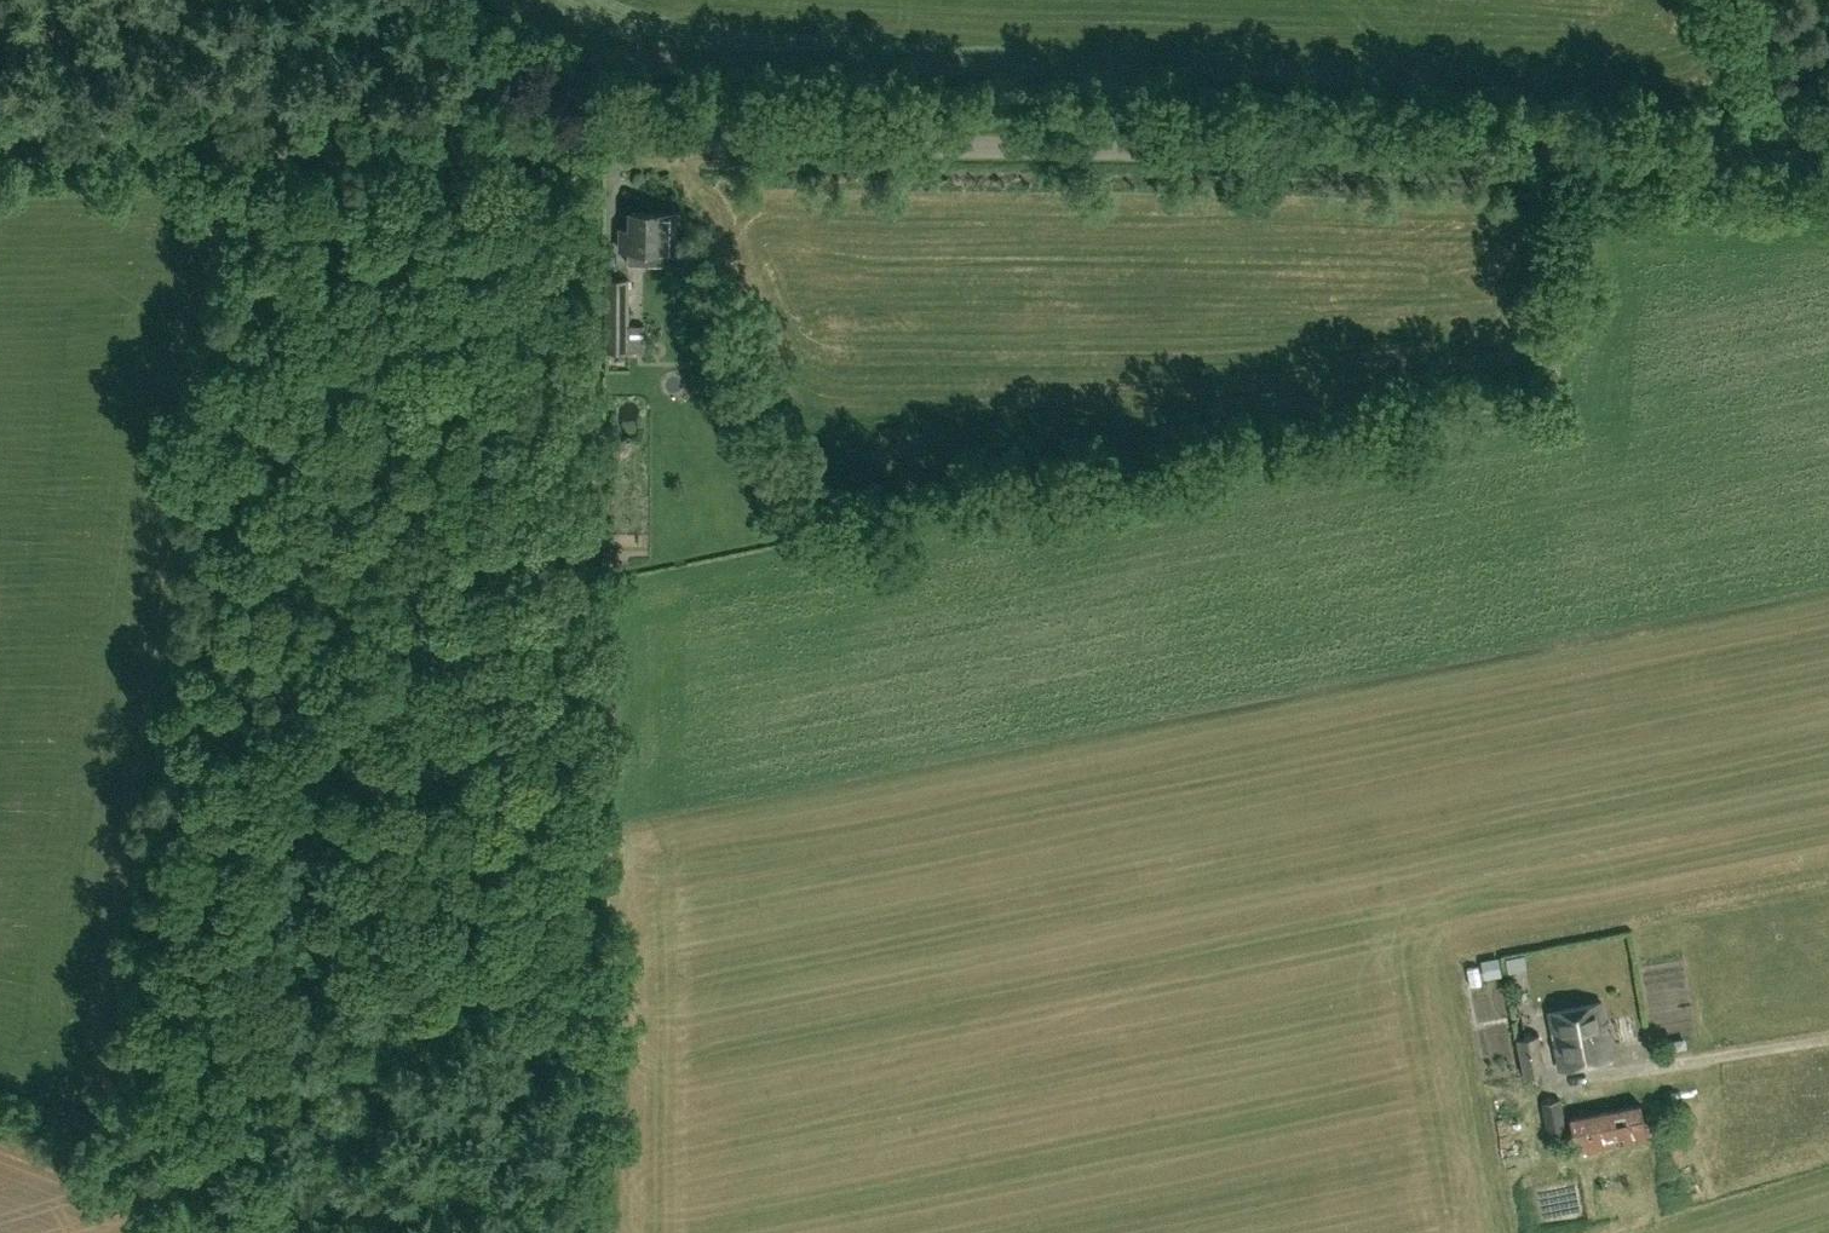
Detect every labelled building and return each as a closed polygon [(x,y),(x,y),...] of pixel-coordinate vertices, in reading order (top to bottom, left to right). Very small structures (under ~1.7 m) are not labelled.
[(678,212),(668,211),(634,208),(633,226),(623,225),(621,247),(629,247),(628,261),(664,264),(665,250),(675,251),(678,212)] [(607,281),(607,352),(630,352),(630,281),(607,281)] [(1613,1060),(1608,1031),(1603,1002),(1550,1012),(1561,1069),(1613,1060)] [(1517,1040),(1524,1076),(1547,1071),(1539,1035),(1517,1040)] [(1550,1144),(1571,1139),(1562,1100),(1544,1104),(1550,1144)] [(1643,1102),(1571,1117),(1577,1155),(1649,1140),(1643,1102)]
